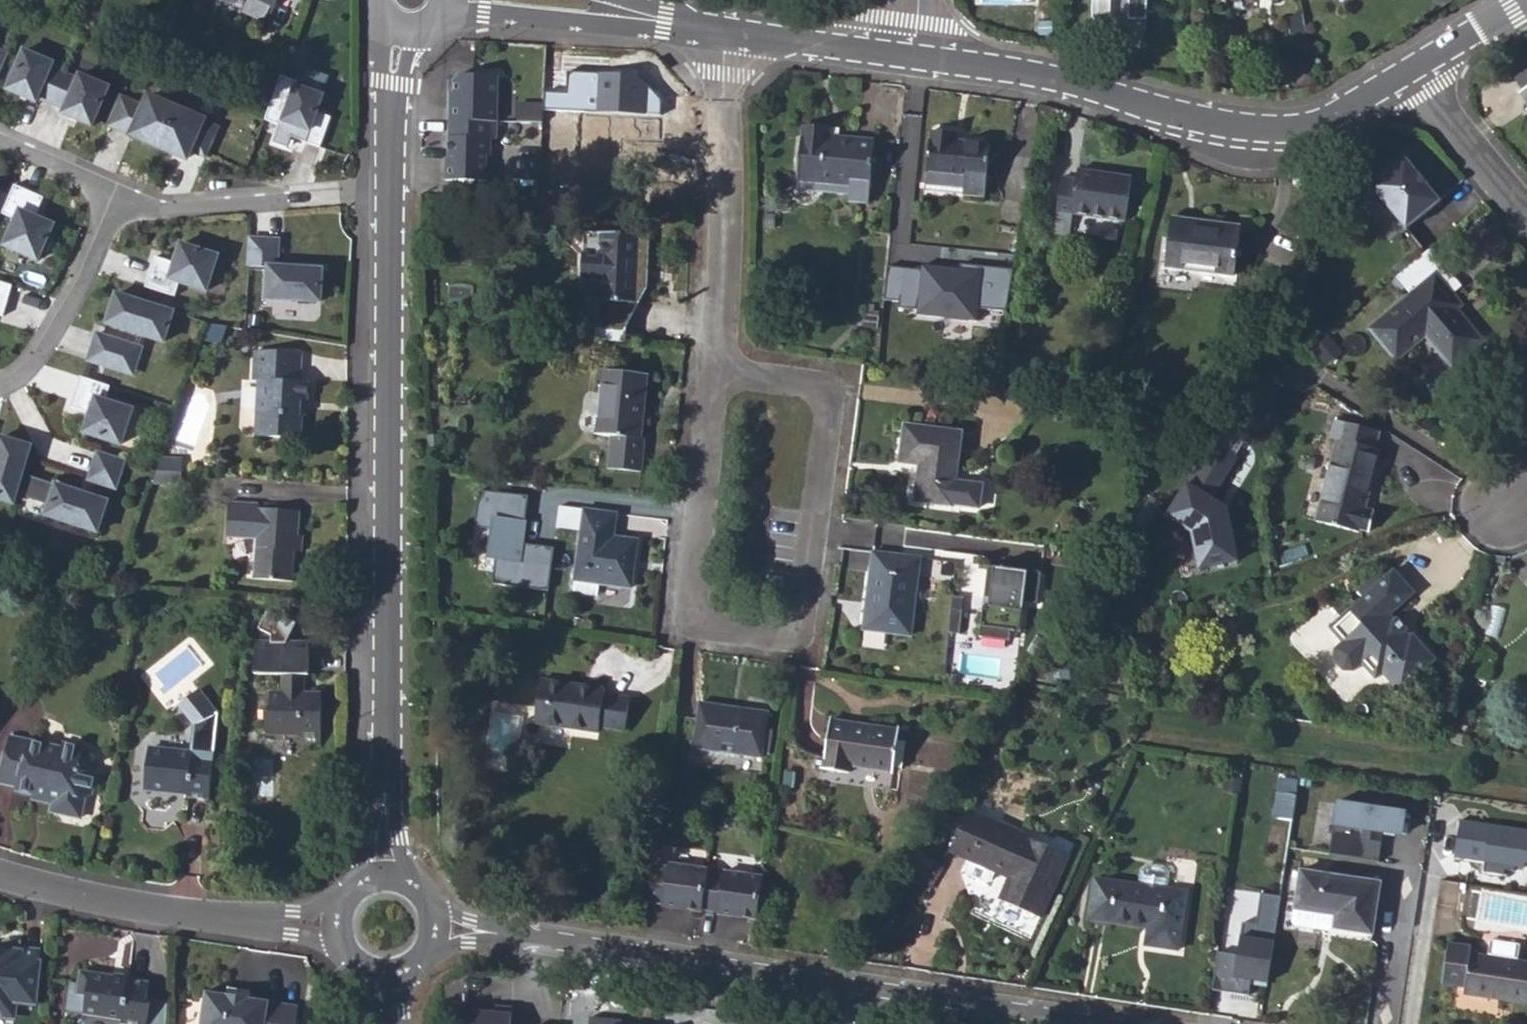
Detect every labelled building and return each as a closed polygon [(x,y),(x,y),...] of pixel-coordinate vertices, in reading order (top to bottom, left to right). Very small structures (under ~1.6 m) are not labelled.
[(272,6),(275,0),(245,0),(240,10),(261,20),(268,4),(272,6)] [(1110,20),(1110,0),(1092,0),(1091,20),(1110,20)] [(51,104),(64,74),(51,69),(53,64),(24,51),(7,90),(36,103),(38,98),(51,104)] [(542,92),(542,111),(659,114),(660,100),(637,70),(567,68),(566,92),(542,92)] [(1515,77),(1522,90),(1526,87),(1526,70),(1515,77)] [(64,74),(51,104),(64,110),(62,114),(92,127),(109,88),(79,75),(77,80),(64,74)] [(295,80),(278,74),(262,118),(280,124),(281,120),(307,129),(303,140),(318,145),(328,115),(314,110),(320,93),(294,84),(295,80)] [(455,75),(451,79),(451,104),(447,104),(446,121),(495,121),(495,75),(455,75)] [(1526,105),(1526,87),(1522,90),(1519,92),(1526,105)] [(135,104),(121,98),(108,127),(123,134),(135,104)] [(158,149),(176,108),(175,108),(174,110),(146,98),(129,137),(158,149)] [(176,108),(158,149),(159,147),(187,159),(190,152),(204,158),(217,129),(203,123),(204,120),(176,108)] [(568,201),(598,202),(599,179),(608,179),(613,114),(574,111),(574,114),(570,175),(568,201)] [(570,175),(574,114),(557,113),(553,174),(570,175)] [(495,121),(446,121),(447,166),(444,166),(444,180),(484,181),(485,156),(489,156),(489,139),(495,139),(495,121)] [(795,180),(847,185),(847,195),(847,201),(866,203),(872,141),(827,137),(827,129),(801,126),(795,180)] [(925,172),(963,177),(962,187),(961,194),(983,196),(988,145),(955,141),(955,134),(929,131),(925,172)] [(1411,157),(1376,183),(1410,227),(1444,201),(1411,157)] [(1053,233),(1070,235),(1072,215),(1125,221),(1130,177),(1076,171),(1075,181),(1059,179),(1053,233)] [(924,183),(962,187),(963,177),(925,172),(924,183)] [(795,189),(847,195),(847,185),(795,180),(795,189)] [(1337,186),(1344,192),(1350,186),(1343,180),(1337,186)] [(43,198),(14,185),(2,214),(15,220),(4,246),(38,261),(53,225),(35,217),(43,198)] [(1164,267),(1233,277),(1239,227),(1170,217),(1164,267)] [(647,236),(583,233),(581,300),(635,303),(637,276),(637,268),(641,268),(646,264),(647,236)] [(278,240),(250,238),(248,266),(267,268),(266,299),(320,302),(322,270),(326,271),(326,265),(301,263),(301,268),(276,267),(278,240)] [(153,255),(144,286),(174,294),(178,280),(206,288),(216,253),(179,242),(173,261),(153,255)] [(452,270),(471,270),(471,259),(453,258),(452,270)] [(918,269),(888,266),(884,304),(921,307),(921,314),(977,320),(978,307),(1009,311),(1013,271),(919,262),(918,269)] [(645,277),(646,264),(641,268),(637,268),(637,276),(645,277)] [(1368,328),(1395,361),(1425,336),(1450,367),(1483,341),(1456,309),(1461,305),(1436,273),(1368,328)] [(3,316),(12,285),(0,282),(0,315),(3,316)] [(173,310),(116,293),(107,323),(164,340),(173,310)] [(864,327),(875,327),(876,317),(866,316),(864,327)] [(124,341),(97,333),(89,360),(116,368),(124,341)] [(124,341),(116,368),(134,374),(142,347),(124,341)] [(253,381),(257,382),(255,436),(300,438),(302,416),(300,416),(300,399),(307,400),(307,382),(299,381),(300,353),(254,350),(253,381)] [(594,434),(609,436),(607,467),(641,471),(644,439),(640,439),(646,374),(601,369),(594,434)] [(109,386),(79,376),(69,406),(89,413),(83,432),(120,444),(131,409),(104,400),(109,386)] [(1199,423),(1205,427),(1215,410),(1209,406),(1199,423)] [(1317,522),(1359,533),(1360,529),(1370,531),(1374,512),(1365,510),(1380,449),(1375,448),(1379,432),(1336,420),(1331,439),(1338,441),(1317,522)] [(918,471),(915,500),(953,506),(954,503),(978,506),(981,483),(956,480),(961,431),(904,423),(899,460),(919,462),(925,463),(924,472),(918,471)] [(426,434),(427,446),(437,446),(437,434),(426,434)] [(1196,443),(1204,448),(1210,440),(1202,434),(1196,443)] [(1199,569),(1240,561),(1230,511),(1212,499),(1243,455),(1216,436),(1164,510),(1191,530),(1199,569)] [(0,437),(0,499),(13,503),(30,446),(0,437)] [(123,461),(96,452),(88,479),(114,488),(123,461)] [(156,470),(159,470),(183,471),(183,458),(160,456),(157,467),(156,470)] [(152,482),(182,484),(183,471),(159,470),(156,470),(155,473),(152,482)] [(52,478),(50,484),(54,485),(44,515),(96,532),(106,501),(74,490),(76,485),(52,478)] [(529,496),(480,490),(473,548),(498,551),(495,583),(549,588),(555,547),(525,543),(529,496)] [(225,535),(254,538),(252,577),(291,580),(292,561),(289,557),(289,550),(301,551),(301,533),(297,533),(298,511),(257,507),(256,503),(228,501),(225,535)] [(573,579),(598,583),(630,587),(632,569),(627,568),(628,559),(634,560),(636,540),(611,537),(614,514),(582,510),(573,579)] [(862,629),(910,635),(920,557),(872,551),(862,629)] [(1043,573),(977,568),(973,629),(1023,632),(1025,607),(1040,612),(1043,573)] [(1328,625),(1341,640),(1331,649),(1331,657),(1340,667),(1349,668),(1358,660),(1372,676),(1381,667),(1401,690),(1437,656),(1414,631),(1411,633),(1405,626),(1408,624),(1400,615),(1397,618),(1392,612),(1413,592),(1391,568),(1379,578),(1372,570),(1357,586),(1363,593),(1328,625)] [(573,579),(571,592),(597,594),(598,583),(573,579)] [(865,630),(864,643),(887,645),(888,632),(865,630)] [(254,672),(282,673),(281,690),(270,690),(269,707),(265,709),(265,733),(297,734),(297,737),(320,736),(321,691),(304,691),(304,682),(307,682),(308,641),(256,639),(254,672)] [(1475,648),(1491,652),(1493,643),(1477,639),(1475,648)] [(573,683),(538,678),(532,722),(597,732),(598,727),(624,730),(628,699),(602,695),(603,688),(586,685),(585,691),(573,689),(573,683)] [(190,750),(148,745),(145,761),(150,768),(147,785),(186,791),(186,795),(207,797),(212,753),(217,711),(199,686),(178,702),(194,721),(190,750)] [(693,748),(761,757),(767,713),(700,702),(697,718),(693,748)] [(1001,716),(1008,721),(1014,712),(1007,706),(1001,716)] [(821,768),(847,771),(848,765),(892,770),(893,766),(897,739),(898,728),(828,718),(822,761),(821,768)] [(32,787),(48,791),(46,800),(68,805),(70,796),(81,799),(89,794),(94,772),(76,768),(81,746),(59,741),(58,745),(9,735),(6,748),(1,752),(0,757),(0,782),(15,786),(14,788),(31,793),(32,787)] [(893,766),(902,767),(906,740),(897,739),(893,766)] [(1229,786),(1238,787),(1240,771),(1231,770),(1229,786)] [(1295,816),(1299,778),(1280,775),(1275,814),(1295,816)] [(30,796),(46,800),(48,791),(32,787),(31,793),(30,796)] [(46,800),(43,811),(77,818),(81,799),(70,796),(68,805),(46,800)] [(1380,835),(1402,837),(1407,810),(1337,802),(1329,852),(1378,862),(1380,835)] [(998,872),(1001,866),(1013,872),(1011,877),(1000,901),(1039,919),(1067,855),(967,810),(949,850),(972,860),(998,872)] [(1457,820),(1452,860),(1484,864),(1483,870),(1509,873),(1511,857),(1526,859),(1526,829),(1457,820)] [(900,873),(927,891),(943,869),(914,851),(900,873)] [(998,872),(972,860),(967,870),(969,876),(987,883),(992,881),(998,872)] [(665,868),(649,866),(645,901),(660,903),(659,905),(699,911),(700,909),(704,874),(705,870),(665,865),(665,868)] [(998,872),(1011,877),(1013,872),(1001,866),(998,872)] [(1089,919),(1147,929),(1145,945),(1155,947),(1178,950),(1186,893),(1164,890),(1167,875),(1162,869),(1148,867),(1142,871),(1140,886),(1095,879),(1089,919)] [(1293,909),(1333,915),(1331,928),(1370,934),(1379,883),(1355,878),(1299,869),(1293,909)] [(720,876),(704,874),(700,909),(715,911),(714,913),(755,918),(760,877),(720,872),(720,876)] [(1217,956),(1212,985),(1250,992),(1252,982),(1267,985),(1283,893),(1261,889),(1255,922),(1243,920),(1236,960),(1217,956)] [(1293,909),(1291,922),(1293,927),(1327,932),(1331,928),(1333,915),(1293,909)] [(1487,957),(1516,962),(1519,945),(1490,940),(1487,957)] [(1470,954),(1471,949),(1448,944),(1442,985),(1463,989),(1463,994),(1470,996),(1526,1005),(1526,963),(1516,962),(1487,957),(1470,954)] [(14,1011),(15,1001),(35,1003),(40,954),(0,950),(0,1010),(14,1011)] [(121,979),(127,980),(129,965),(123,964),(121,979)] [(78,973),(75,994),(86,996),(84,1014),(119,1020),(119,1023),(148,1023),(152,1005),(147,1000),(149,984),(127,980),(121,979),(78,973)] [(225,994),(249,998),(250,990),(227,986),(225,994)] [(205,991),(200,1023),(294,1023),(297,1006),(249,998),(225,994),(205,991)] [(516,1008),(499,1006),(498,1013),(475,1011),(474,1023),(515,1023),(516,1008)]
